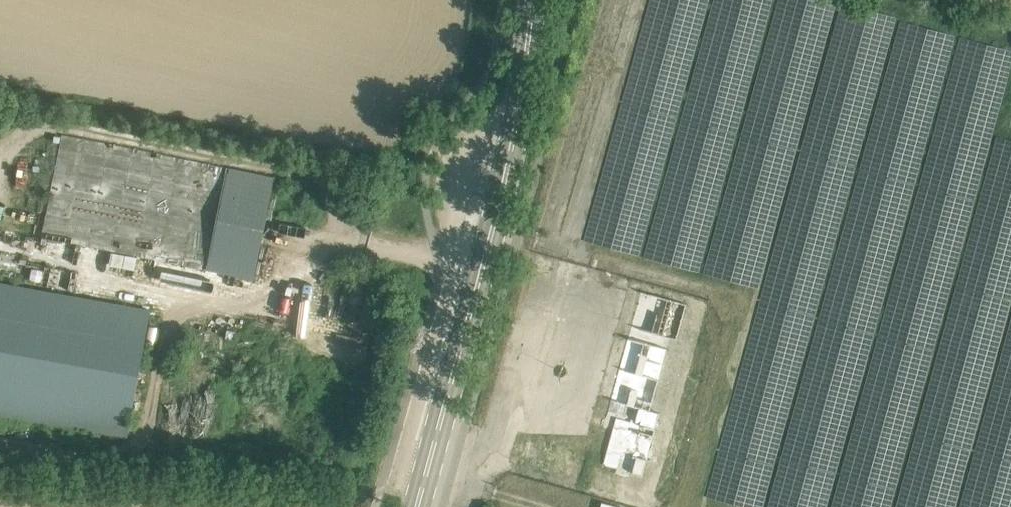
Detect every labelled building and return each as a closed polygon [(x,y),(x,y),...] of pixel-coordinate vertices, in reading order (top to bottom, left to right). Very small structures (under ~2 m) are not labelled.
[(251,172),(64,134),(43,236),(254,279),(256,268),(233,263),(251,172)] [(311,239),(312,229),(259,223),(258,233),(311,239)] [(262,242),(251,240),(247,259),(258,261),(262,242)] [(128,437),(151,310),(0,282),(0,414),(128,437)] [(687,304),(660,296),(641,291),(606,415),(616,418),(603,464),(643,475),(660,413),(650,410),(670,337),(677,339),(687,304)] [(385,337),(376,335),(373,348),(381,350),(385,337)]
